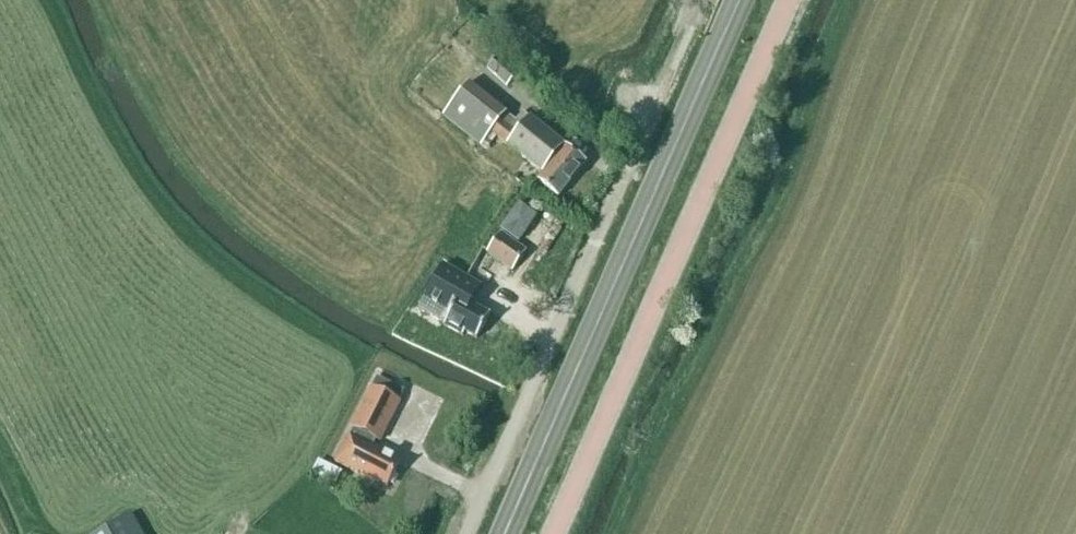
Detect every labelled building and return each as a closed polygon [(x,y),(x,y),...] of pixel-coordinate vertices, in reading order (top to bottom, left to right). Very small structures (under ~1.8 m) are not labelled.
[(518,75),(499,57),(487,70),(507,88),(518,75)] [(537,181),(558,198),(586,163),(523,113),(516,122),(468,85),(444,117),(482,146),(492,133),(543,174),(537,181)] [(501,233),(486,254),(511,271),(526,250),(501,233)] [(442,266),(423,301),(450,315),(443,326),(463,336),(465,332),(477,338),(490,316),(460,300),(470,281),(442,266)] [(359,474),(359,472),(388,487),(401,462),(372,447),(376,439),(380,441),(400,402),(372,389),(353,428),(354,428),(350,436),(349,436),(335,462),(359,474)] [(96,533),(141,533),(130,514),(96,533)]
